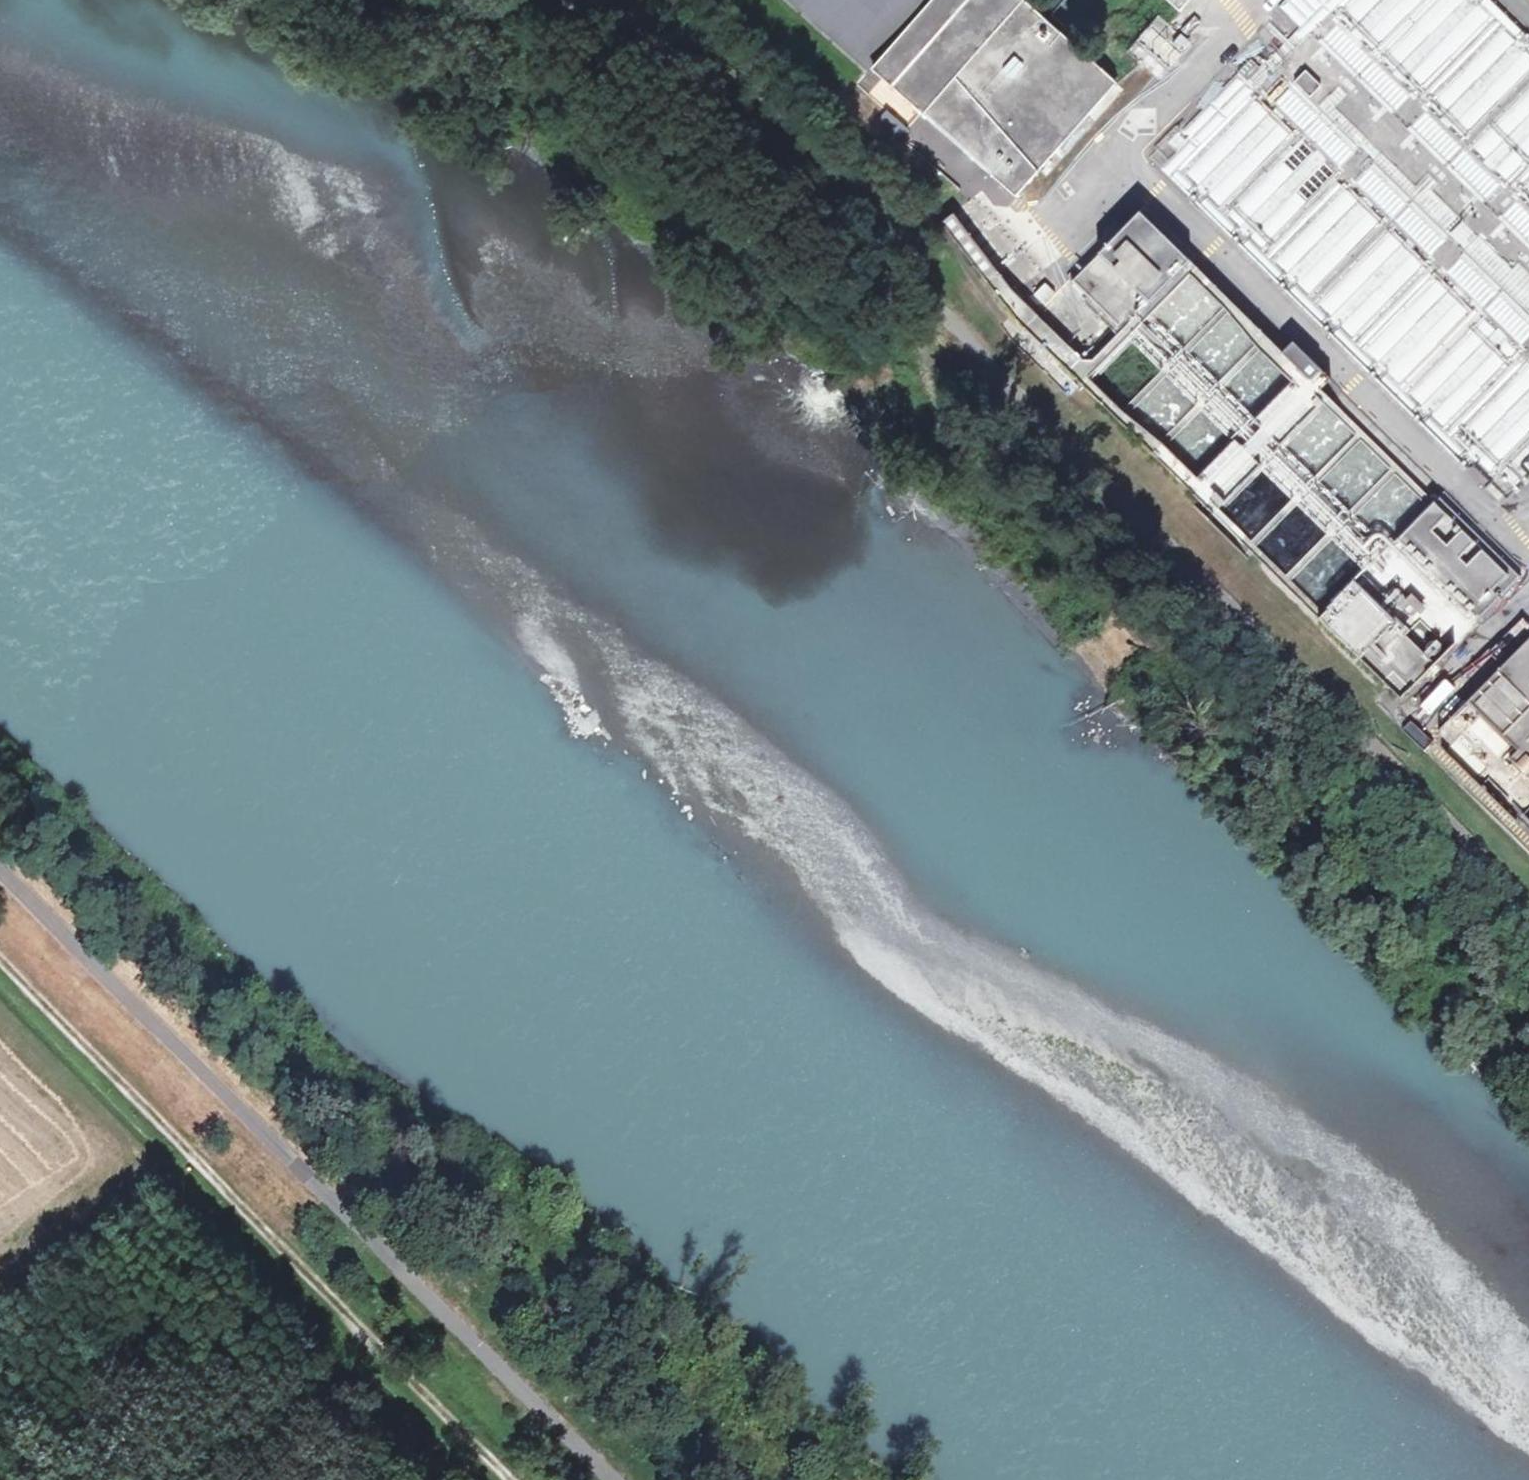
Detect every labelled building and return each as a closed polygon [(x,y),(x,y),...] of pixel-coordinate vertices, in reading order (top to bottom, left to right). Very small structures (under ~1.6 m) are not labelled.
[(1024,0),(797,0),(1015,195),(1116,82),(1024,0)] [(1148,160),(1495,497),(1528,462),(1528,41),(1487,0),(1330,0),(1251,80),(1238,68),(1148,160)] [(1184,15),(1197,0),(1168,0),(1184,15)] [(1278,8),(1301,27),(1324,0),(1285,0),(1278,8)] [(1159,80),(1190,43),(1157,15),(1125,51),(1159,80)] [(1072,278),(1071,279),(1115,322),(1097,339),(1105,347),(1191,260),(1140,210),(1077,273),(1072,268),(1067,273),(1072,278)] [(1293,341),(1283,351),(1320,388),(1330,378),(1293,341)] [(1521,576),(1439,496),(1396,538),(1404,547),(1402,549),(1427,574),(1429,571),(1444,587),(1442,588),(1467,613),(1469,611),(1477,619),(1521,576)] [(1353,582),(1317,616),(1400,698),(1434,663),(1353,582)] [(1528,808),(1528,637),(1439,727),(1439,747),(1479,786),(1488,778),(1524,813),(1528,808)]
